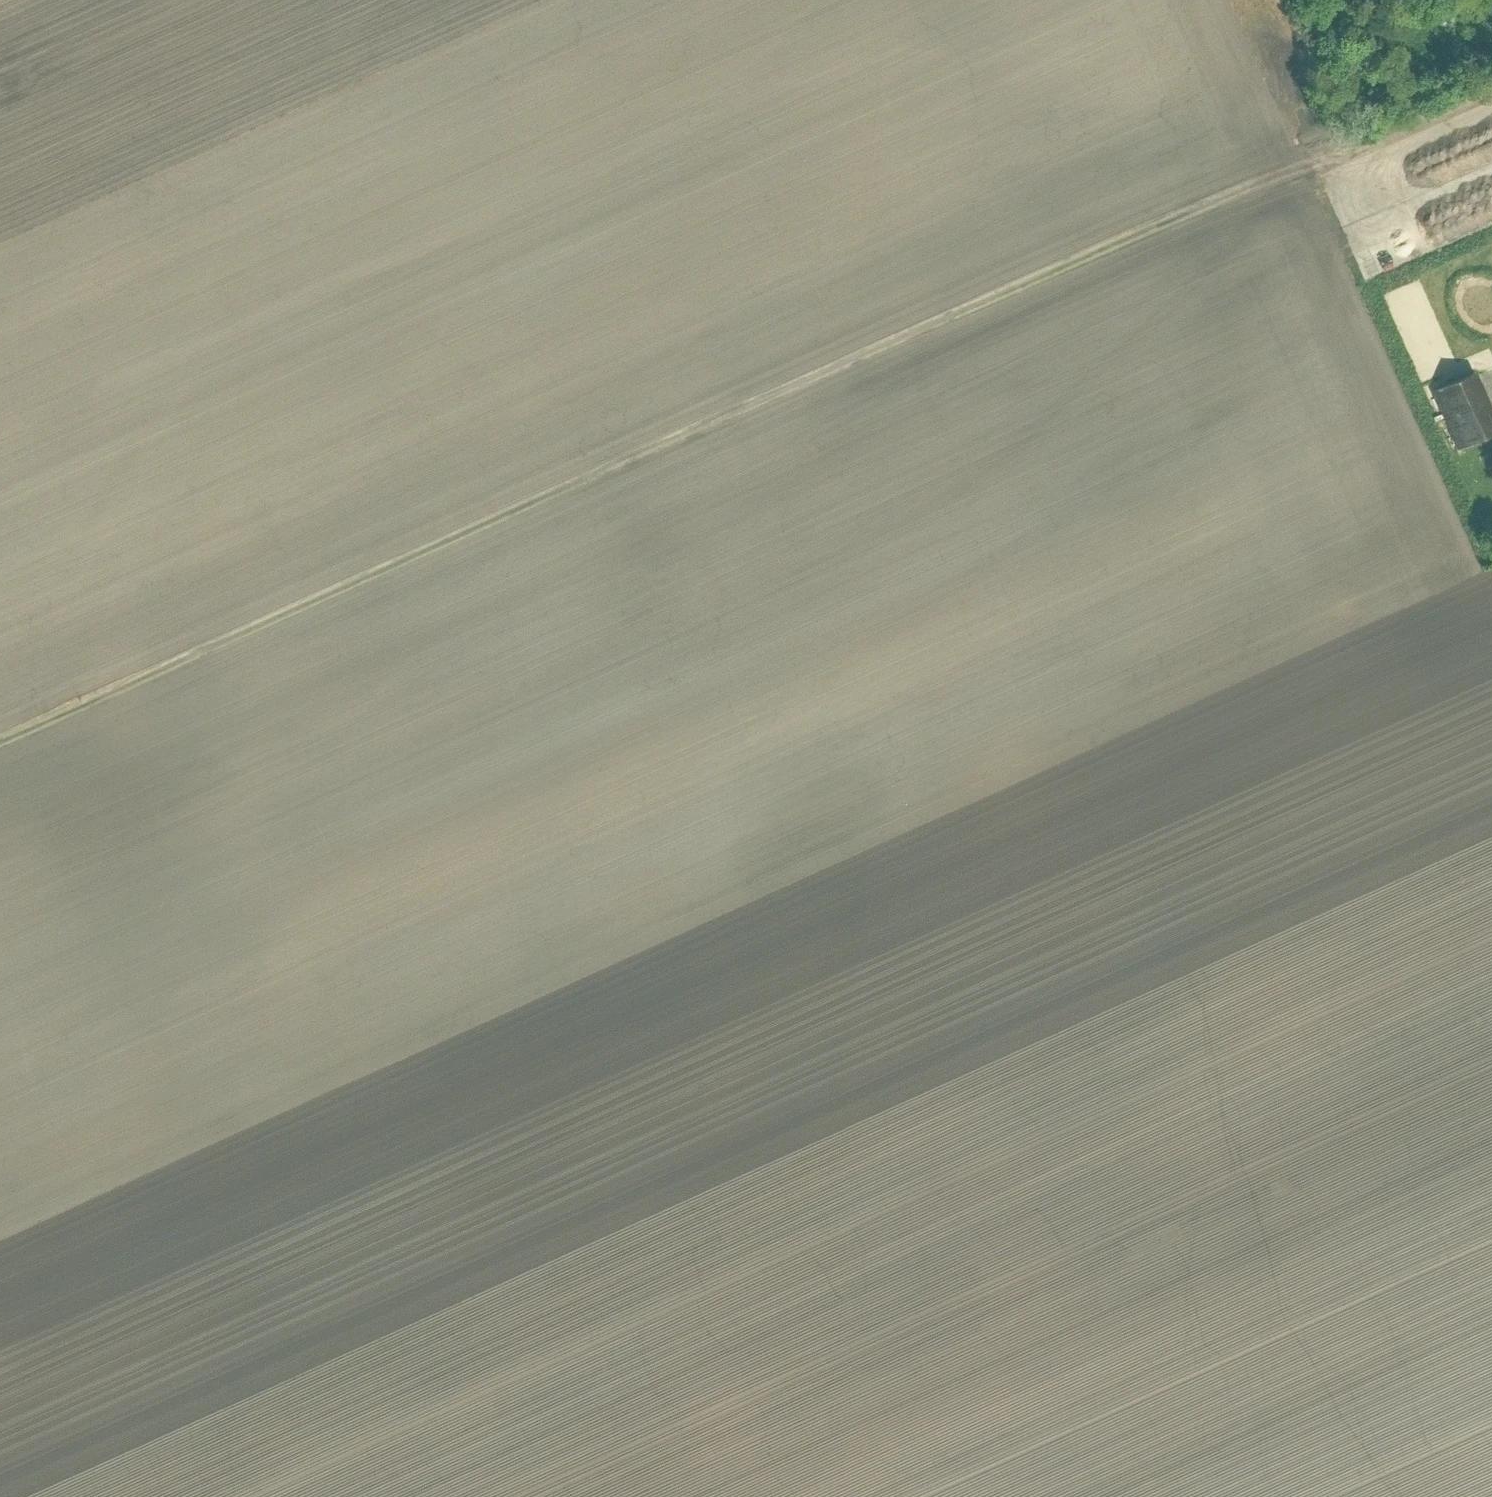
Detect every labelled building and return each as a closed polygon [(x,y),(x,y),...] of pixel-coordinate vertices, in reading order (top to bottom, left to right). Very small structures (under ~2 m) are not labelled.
[(1379,307),(1385,327),(1394,324),(1388,304),(1379,307)] [(1457,448),(1491,432),(1491,400),(1477,367),(1431,389),(1457,448)]
